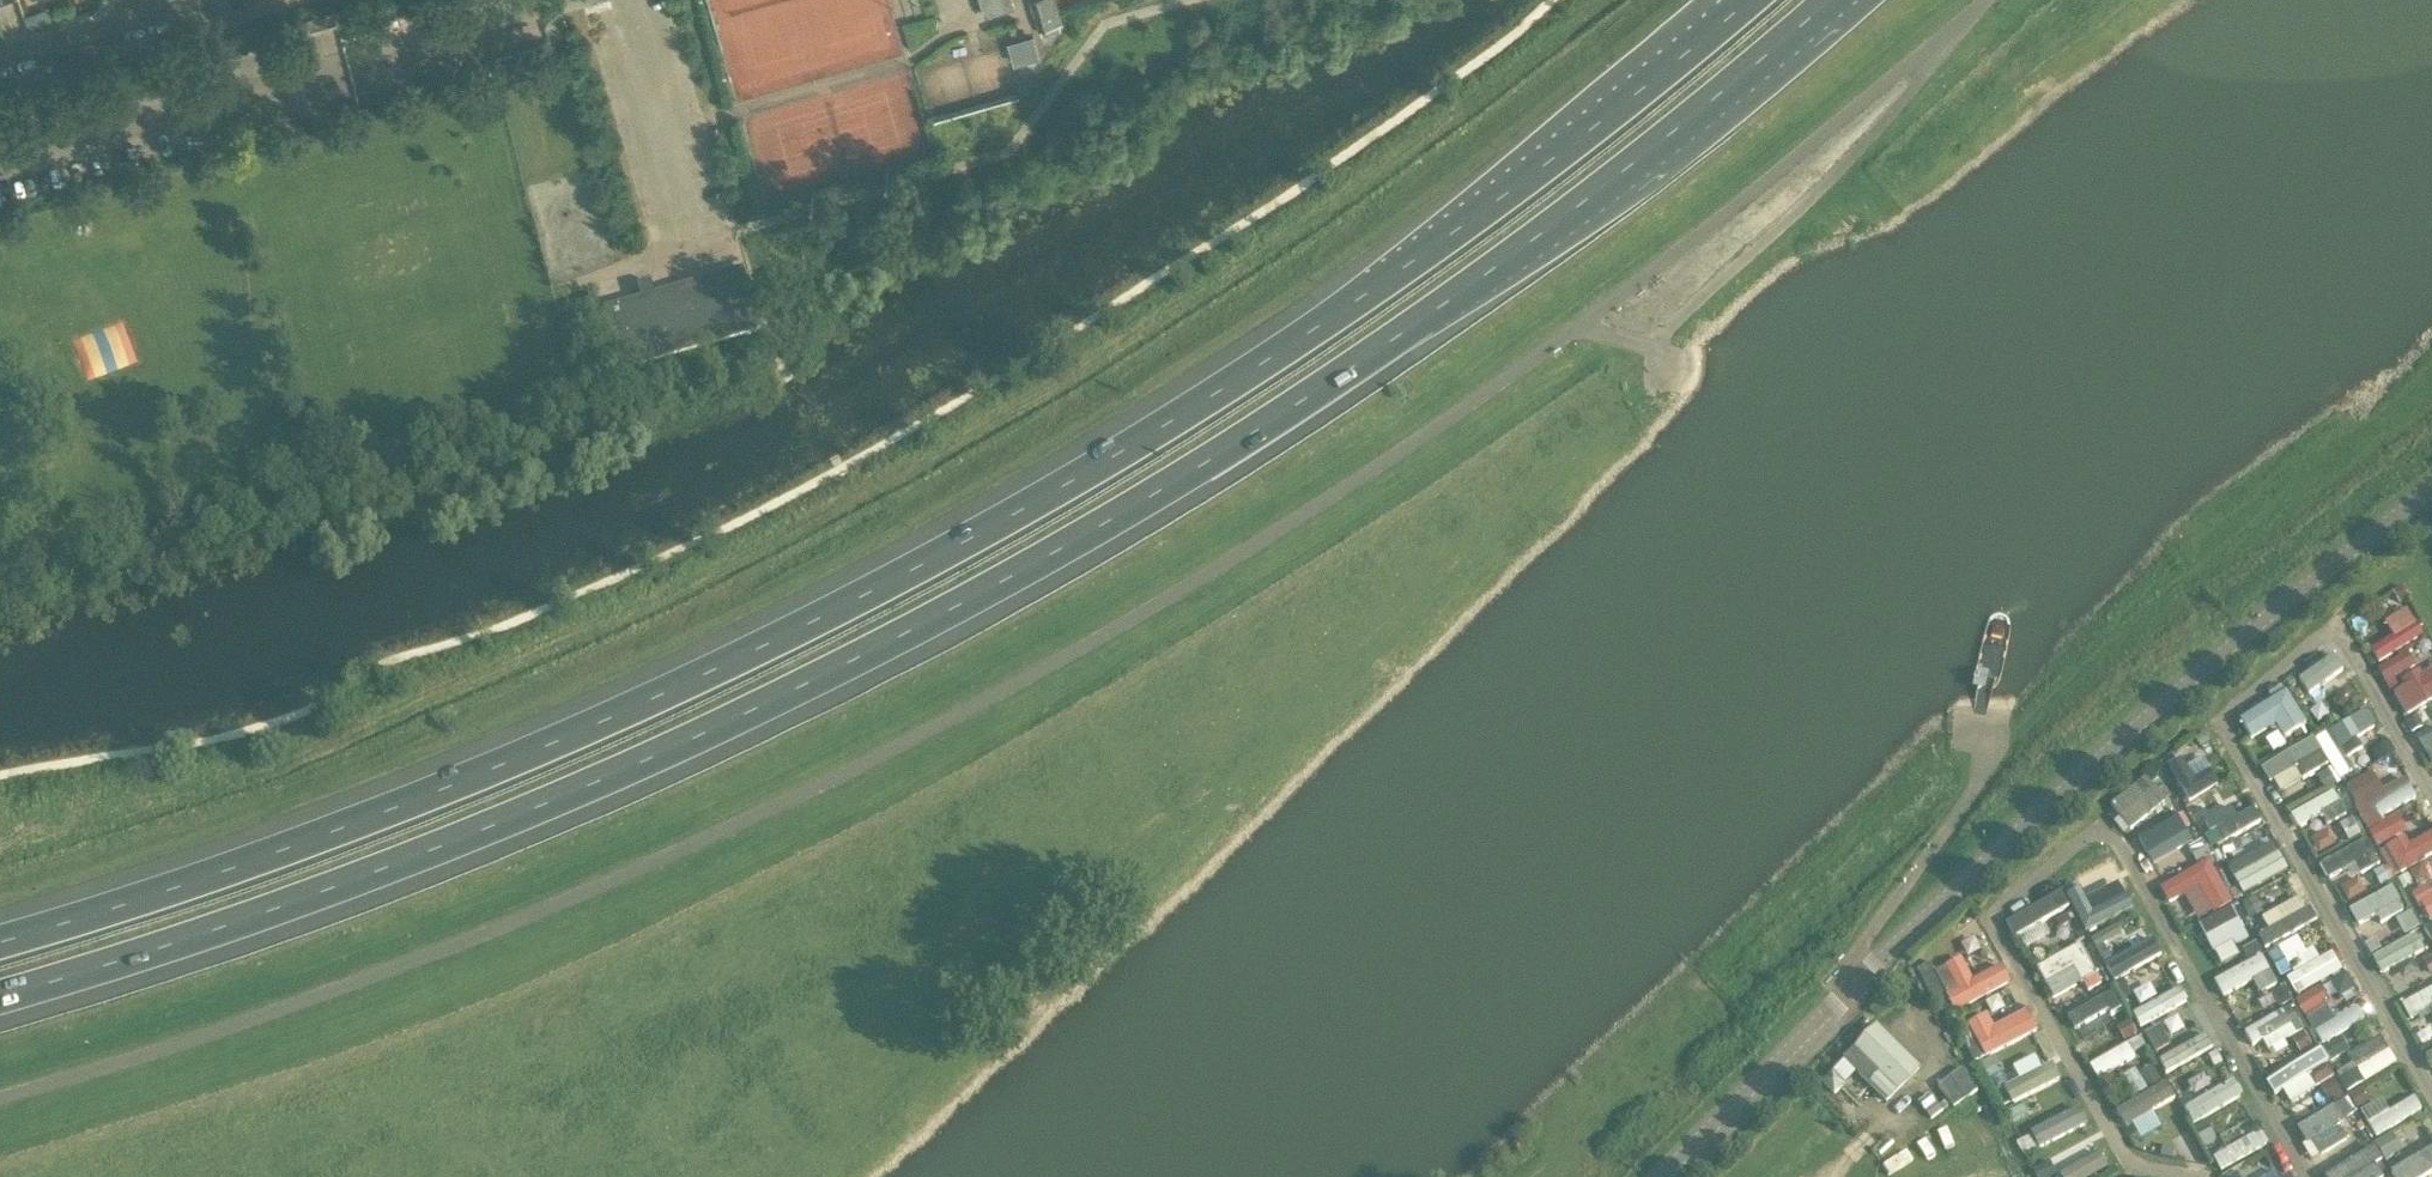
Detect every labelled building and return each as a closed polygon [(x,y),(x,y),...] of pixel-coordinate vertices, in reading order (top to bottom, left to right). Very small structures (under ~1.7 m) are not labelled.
[(985,15),(1014,6),(1012,0),(980,0),(985,15)] [(1038,30),(1063,23),(1056,0),(1029,0),(1038,30)] [(306,18),(309,30),(337,22),(333,10),(306,18)] [(1037,33),(1012,37),(1015,57),(1040,54),(1037,33)] [(760,329),(743,267),(654,294),(650,281),(637,285),(641,298),(604,309),(621,371),(760,329)] [(2374,661),(2420,633),(2402,604),(2379,618),(2387,630),(2364,645),(2374,661)] [(2431,695),(2431,661),(2415,669),(2404,647),(2373,663),(2399,712),(2431,695)] [(2304,691),(2342,667),(2330,648),(2292,673),(2304,691)] [(2360,745),(2354,734),(2372,724),(2363,706),(2321,729),(2337,757),(2360,745)] [(2258,732),(2266,749),(2280,743),(2272,725),(2258,732)] [(2309,733),(2259,764),(2276,791),(2327,760),(2309,733)] [(2418,741),(2426,761),(2431,758),(2431,735),(2418,741)] [(2186,800),(2215,781),(2198,754),(2183,763),(2176,752),(2161,762),(2186,800)] [(2395,807),(2414,798),(2402,773),(2377,785),(2369,768),(2342,780),(2372,844),(2405,828),(2395,807)] [(2103,800),(2126,828),(2162,799),(2139,771),(2103,800)] [(2331,786),(2287,811),(2294,825),(2319,812),(2324,821),(2344,810),(2331,786)] [(2202,816),(2217,841),(2256,817),(2248,804),(2230,815),(2223,804),(2202,816)] [(2174,811),(2133,835),(2149,861),(2189,837),(2174,811)] [(2328,825),(2308,832),(2314,849),(2334,842),(2328,825)] [(2393,873),(2431,850),(2431,830),(2429,826),(2405,840),(2400,832),(2377,846),(2393,873)] [(2367,888),(2387,876),(2362,833),(2315,861),(2324,875),(2350,860),(2367,888)] [(2236,891),(2283,869),(2269,839),(2222,862),(2236,891)] [(2167,870),(2196,852),(2188,840),(2159,857),(2167,870)] [(2163,900),(2179,892),(2193,918),(2228,898),(2205,856),(2154,883),(2163,900)] [(2355,873),(2336,883),(2344,899),(2363,889),(2355,873)] [(2410,889),(2426,918),(2431,915),(2431,891),(2425,881),(2410,889)] [(2129,907),(2122,890),(2089,904),(2079,882),(2063,889),(2080,928),(2129,907)] [(2373,908),(2380,921),(2402,909),(2389,884),(2343,909),(2349,921),(2373,908)] [(2054,887),(2004,917),(2022,947),(2047,932),(2038,917),(2063,901),(2054,887)] [(2260,945),(2314,917),(2307,903),(2299,907),(2293,894),(2256,913),(2264,928),(2254,933),(2260,945)] [(2233,953),(2228,943),(2242,937),(2228,905),(2194,920),(2213,962),(2233,953)] [(2400,931),(2414,927),(2409,909),(2395,913),(2400,931)] [(2356,934),(2378,924),(2372,911),(2350,922),(2356,934)] [(2367,952),(2376,970),(2425,947),(2417,929),(2367,952)] [(2147,933),(2100,961),(2111,979),(2157,951),(2147,933)] [(2075,940),(2032,964),(2042,981),(2069,966),(2082,989),(2098,981),(2075,940)] [(2338,968),(2328,948),(2315,954),(2310,944),(2291,954),(2297,966),(2280,974),(2290,993),(2338,968)] [(2431,966),(2431,949),(2420,955),(2427,968),(2431,966)] [(1920,972),(1931,992),(1939,987),(1951,1010),(2006,981),(1996,962),(1970,975),(1958,952),(1920,972)] [(2254,991),(2273,982),(2257,952),(2209,977),(2218,995),(2248,979),(2254,991)] [(2397,1000),(2406,1017),(2427,1005),(2431,1014),(2431,982),(2397,1000)] [(2137,1025),(2183,998),(2175,983),(2128,1010),(2137,1025)] [(2292,994),(2308,1027),(2331,1016),(2315,983),(2292,994)] [(2129,1007),(2145,998),(2137,985),(2121,994),(2129,1007)] [(2066,1021),(2115,1006),(2110,991),(2062,1007),(2066,1021)] [(2259,1037),(2265,1047),(2300,1027),(2285,1002),(2240,1029),(2249,1044),(2259,1037)] [(2352,1003),(2311,1028),(2319,1042),(2360,1017),(2352,1003)] [(2023,1005),(1990,1021),(1985,1009),(1964,1019),(1981,1054),(2034,1029),(2023,1005)] [(1885,1099),(1918,1063),(1870,1019),(1818,1076),(1832,1089),(1851,1069),(1885,1099)] [(2139,1037),(2154,1049),(2164,1036),(2149,1025),(2139,1037)] [(2201,1029),(2155,1057),(2164,1072),(2211,1044),(2201,1029)] [(2378,1033),(2344,1052),(2351,1063),(2384,1044),(2378,1033)] [(2122,1038),(2084,1062),(2094,1077),(2132,1053),(2122,1038)] [(2420,1051),(2430,1068),(2431,1067),(2431,1045),(2420,1051)] [(2353,1065),(2361,1079),(2395,1060),(2386,1046),(2353,1065)] [(2260,1077),(2267,1090),(2322,1059),(2315,1047),(2260,1077)] [(2006,1103),(2056,1079),(2047,1058),(1996,1082),(2006,1103)] [(2310,1084),(2331,1075),(2325,1062),(2305,1070),(2310,1084)] [(2144,1084),(2157,1080),(2151,1063),(2138,1067),(2144,1084)] [(1934,1081),(1949,1105),(1974,1090),(1959,1066),(1934,1081)] [(2130,1066),(2119,1075),(2135,1093),(2146,1084),(2130,1066)] [(2335,1076),(2341,1089),(2359,1080),(2352,1067),(2335,1076)] [(2284,1100),(2310,1086),(2302,1072),(2276,1086),(2284,1100)] [(2229,1076),(2179,1104),(2189,1122),(2239,1095),(2229,1076)] [(2324,1099),(2338,1097),(2335,1078),(2321,1080),(2324,1099)] [(2383,1108),(2376,1096),(2356,1107),(2371,1134),(2419,1109),(2411,1094),(2383,1108)] [(2347,1096),(2333,1100),(2338,1116),(2352,1111),(2347,1096)] [(2074,1104),(2011,1136),(2019,1153),(2083,1122),(2074,1104)] [(2151,1105),(2124,1117),(2133,1137),(2160,1124),(2151,1105)] [(2332,1105),(2292,1119),(2298,1136),(2338,1122),(2332,1105)] [(2220,1143),(2249,1131),(2244,1119),(2215,1131),(2220,1143)] [(2256,1128),(2209,1154),(2217,1168),(2264,1141),(2256,1128)] [(2384,1155),(2398,1148),(2390,1131),(2375,1139),(2384,1155)] [(2066,1151),(2071,1163),(2055,1170),(2057,1176),(2082,1176),(2102,1169),(2090,1141),(2066,1151)] [(2384,1165),(2390,1176),(2415,1176),(2431,1169),(2431,1143),(2384,1165)] [(2053,1171),(2045,1158),(2029,1168),(2035,1176),(2043,1176),(2053,1171)] [(2345,1176),(2379,1176),(2380,1176),(2372,1162),(2345,1176)] [(1951,1175),(1951,1176),(1990,1176),(1986,1164),(1951,1175)] [(2284,1170),(2274,1176),(2268,1166),(2251,1176),(2288,1176),(2284,1170)]
